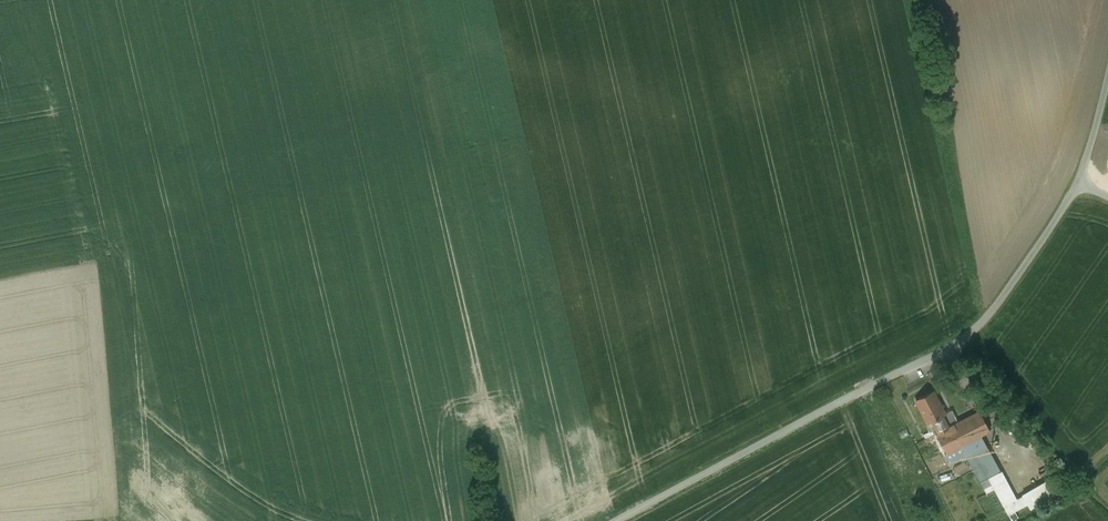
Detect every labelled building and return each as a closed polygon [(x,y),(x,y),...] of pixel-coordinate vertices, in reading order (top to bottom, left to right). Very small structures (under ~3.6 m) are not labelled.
[(945,414),(933,391),(918,399),(916,400),(928,423),(933,421),(939,432),(936,433),(947,453),(961,446),(987,495),(996,491),(1007,511),(1009,514),(1028,504),(1023,495),(1016,499),(981,435),(990,431),(979,411),(948,427),(942,415),(945,414)]
